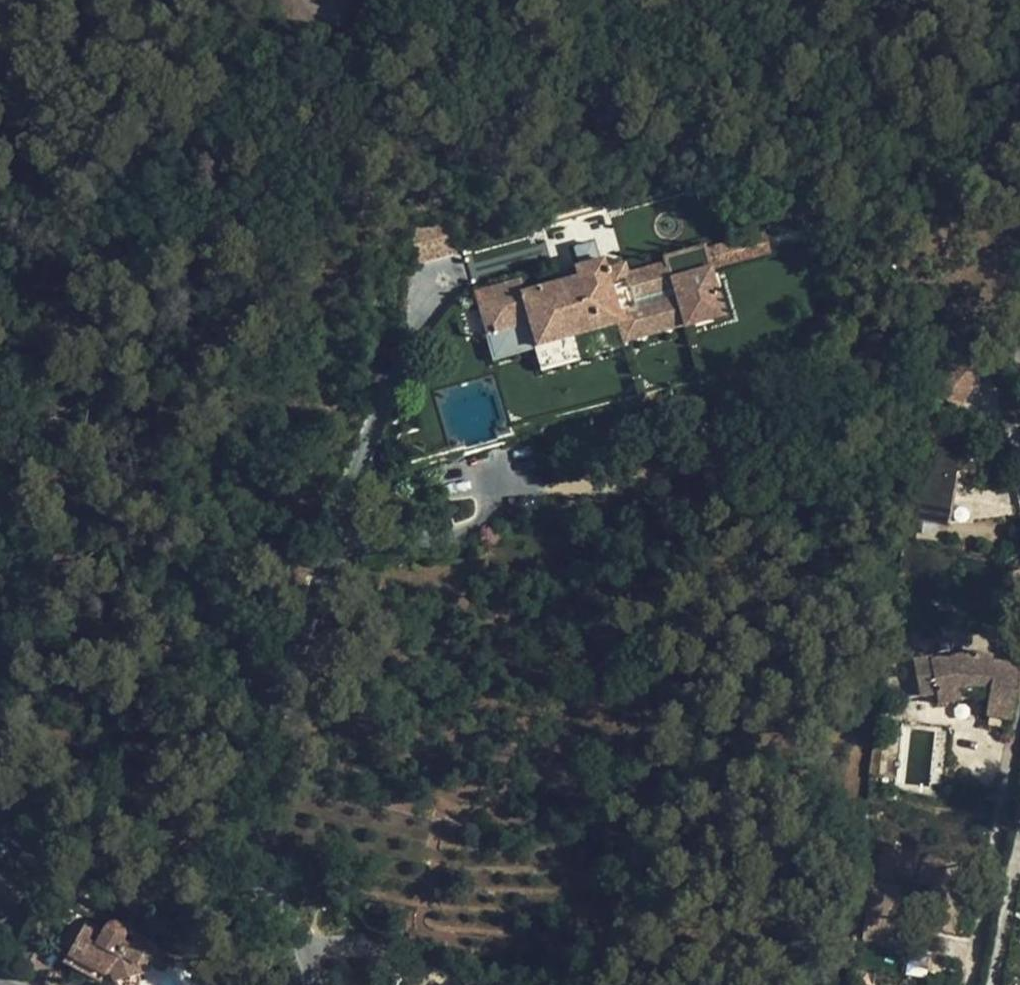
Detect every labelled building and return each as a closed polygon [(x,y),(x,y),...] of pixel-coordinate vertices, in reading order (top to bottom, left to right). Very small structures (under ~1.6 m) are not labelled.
[(418,240),(408,249),(430,275),(455,253),(426,220),(411,232),(418,240)] [(474,292),(487,337),(529,325),(535,348),(571,338),(618,324),(622,340),(683,323),(684,327),(723,316),(703,246),(665,257),(666,263),(627,274),(624,264),(605,269),(603,260),(575,268),(577,277),(524,292),(520,279),(474,292)] [(535,348),(529,325),(487,337),(493,360),(535,348)] [(571,338),(535,348),(542,369),(577,360),(571,338)] [(1008,356),(1019,369),(1019,346),(1008,356)] [(992,442),(963,433),(961,446),(956,475),(975,482),(983,462),(992,442)] [(956,475),(961,446),(924,439),(912,519),(947,524),(956,475)] [(991,466),(983,462),(975,482),(983,484),(991,466)] [(913,661),(919,696),(936,693),(937,703),(967,697),(975,697),(989,697),(986,715),(1010,719),(1019,666),(999,663),(990,660),(985,658),(980,654),(974,653),(971,653),(961,655),(930,662),(930,657),(913,661)] [(0,654),(0,665),(8,670),(13,662),(0,654)] [(947,900),(956,863),(923,855),(917,883),(939,889),(938,898),(917,893),(910,926),(920,927),(955,935),(962,903),(947,900)] [(897,907),(901,887),(870,880),(866,900),(897,907)] [(127,891),(121,906),(144,915),(149,901),(127,891)] [(860,922),(854,966),(900,973),(907,929),(860,922)] [(67,955),(103,974),(110,973),(114,983),(116,982),(117,984),(137,984),(138,981),(137,976),(139,975),(136,965),(143,963),(147,964),(156,948),(142,940),(143,939),(133,934),(130,941),(123,938),(124,935),(123,930),(119,926),(117,925),(112,924),(109,925),(104,928),(99,938),(97,942),(94,948),(76,938),(67,955)] [(97,942),(79,933),(76,938),(94,948),(97,942)] [(103,974),(67,955),(63,961),(99,981),(103,974)]
